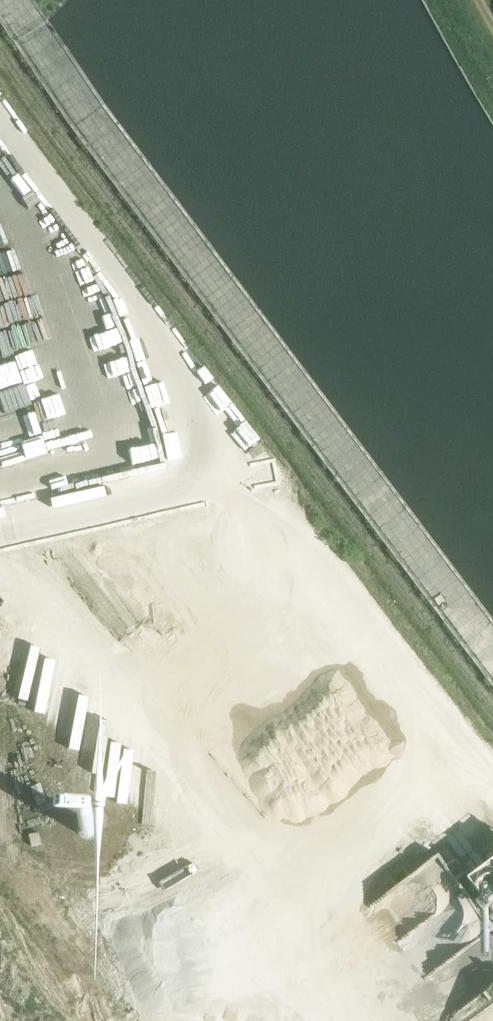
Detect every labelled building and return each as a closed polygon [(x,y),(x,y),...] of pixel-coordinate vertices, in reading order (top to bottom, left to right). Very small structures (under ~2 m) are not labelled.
[(93,852),(102,847),(106,841),(109,833),(108,826),(105,819),(100,813),(92,809),(84,809),(76,811),(69,817),(65,824),(64,834),(68,843),(75,850),(84,853),(93,852)]
